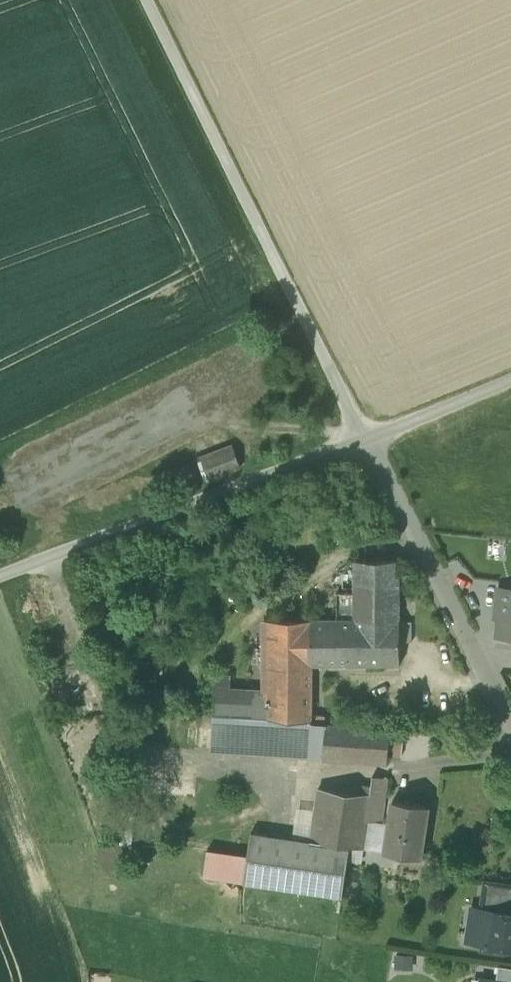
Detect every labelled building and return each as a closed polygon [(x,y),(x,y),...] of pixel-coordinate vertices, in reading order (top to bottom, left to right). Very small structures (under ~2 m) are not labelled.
[(200,460),(208,484),(247,470),(238,446),(200,460)] [(338,603),(338,620),(312,620),(311,665),(313,665),(401,665),(400,620),(400,560),(355,560),(355,603),(338,603)] [(499,588),(497,603),(501,603),(498,635),(510,637),(510,589),(499,588)] [(311,722),(312,722),(312,716),(313,665),(311,665),(312,620),(267,620),(267,679),(267,719),(311,722)] [(214,716),(230,717),(230,676),(214,676),(214,716)] [(267,679),(230,676),(230,717),(267,719),(267,679)] [(212,750),(304,756),(311,722),(267,719),(230,717),(214,716),(212,750)] [(312,722),(311,722),(304,756),(322,758),(388,762),(389,755),(392,729),(330,725),(312,723),(312,722)] [(389,755),(402,757),(406,729),(392,729),(389,755)] [(372,776),(371,784),(369,795),(371,796),(367,822),(381,824),(388,779),(372,776)] [(354,793),(369,795),(371,784),(356,782),(354,793)] [(364,849),(367,822),(371,796),(369,795),(354,793),(318,788),(315,811),(311,841),(350,847),(364,849)] [(385,852),(421,857),(428,805),(392,800),(389,825),(385,852)] [(311,841),(315,811),(296,808),(292,839),(311,841)] [(367,822),(364,849),(385,852),(389,825),(381,824),(367,822)] [(343,897),(350,847),(311,841),(292,839),(251,833),(248,855),(244,883),(302,891),(343,897)] [(204,877),(244,883),(248,855),(208,850),(204,877)] [(486,916),(487,909),(510,913),(510,883),(485,879),(480,915),(486,916)] [(503,953),(504,947),(510,948),(510,913),(487,909),(486,916),(482,944),(481,950),(503,953)] [(466,942),(482,944),(486,916),(480,915),(470,914),(466,942)] [(413,955),(395,954),(395,970),(413,970),(413,955)] [(501,981),(510,981),(510,967),(499,965),(497,981),(501,981)]
